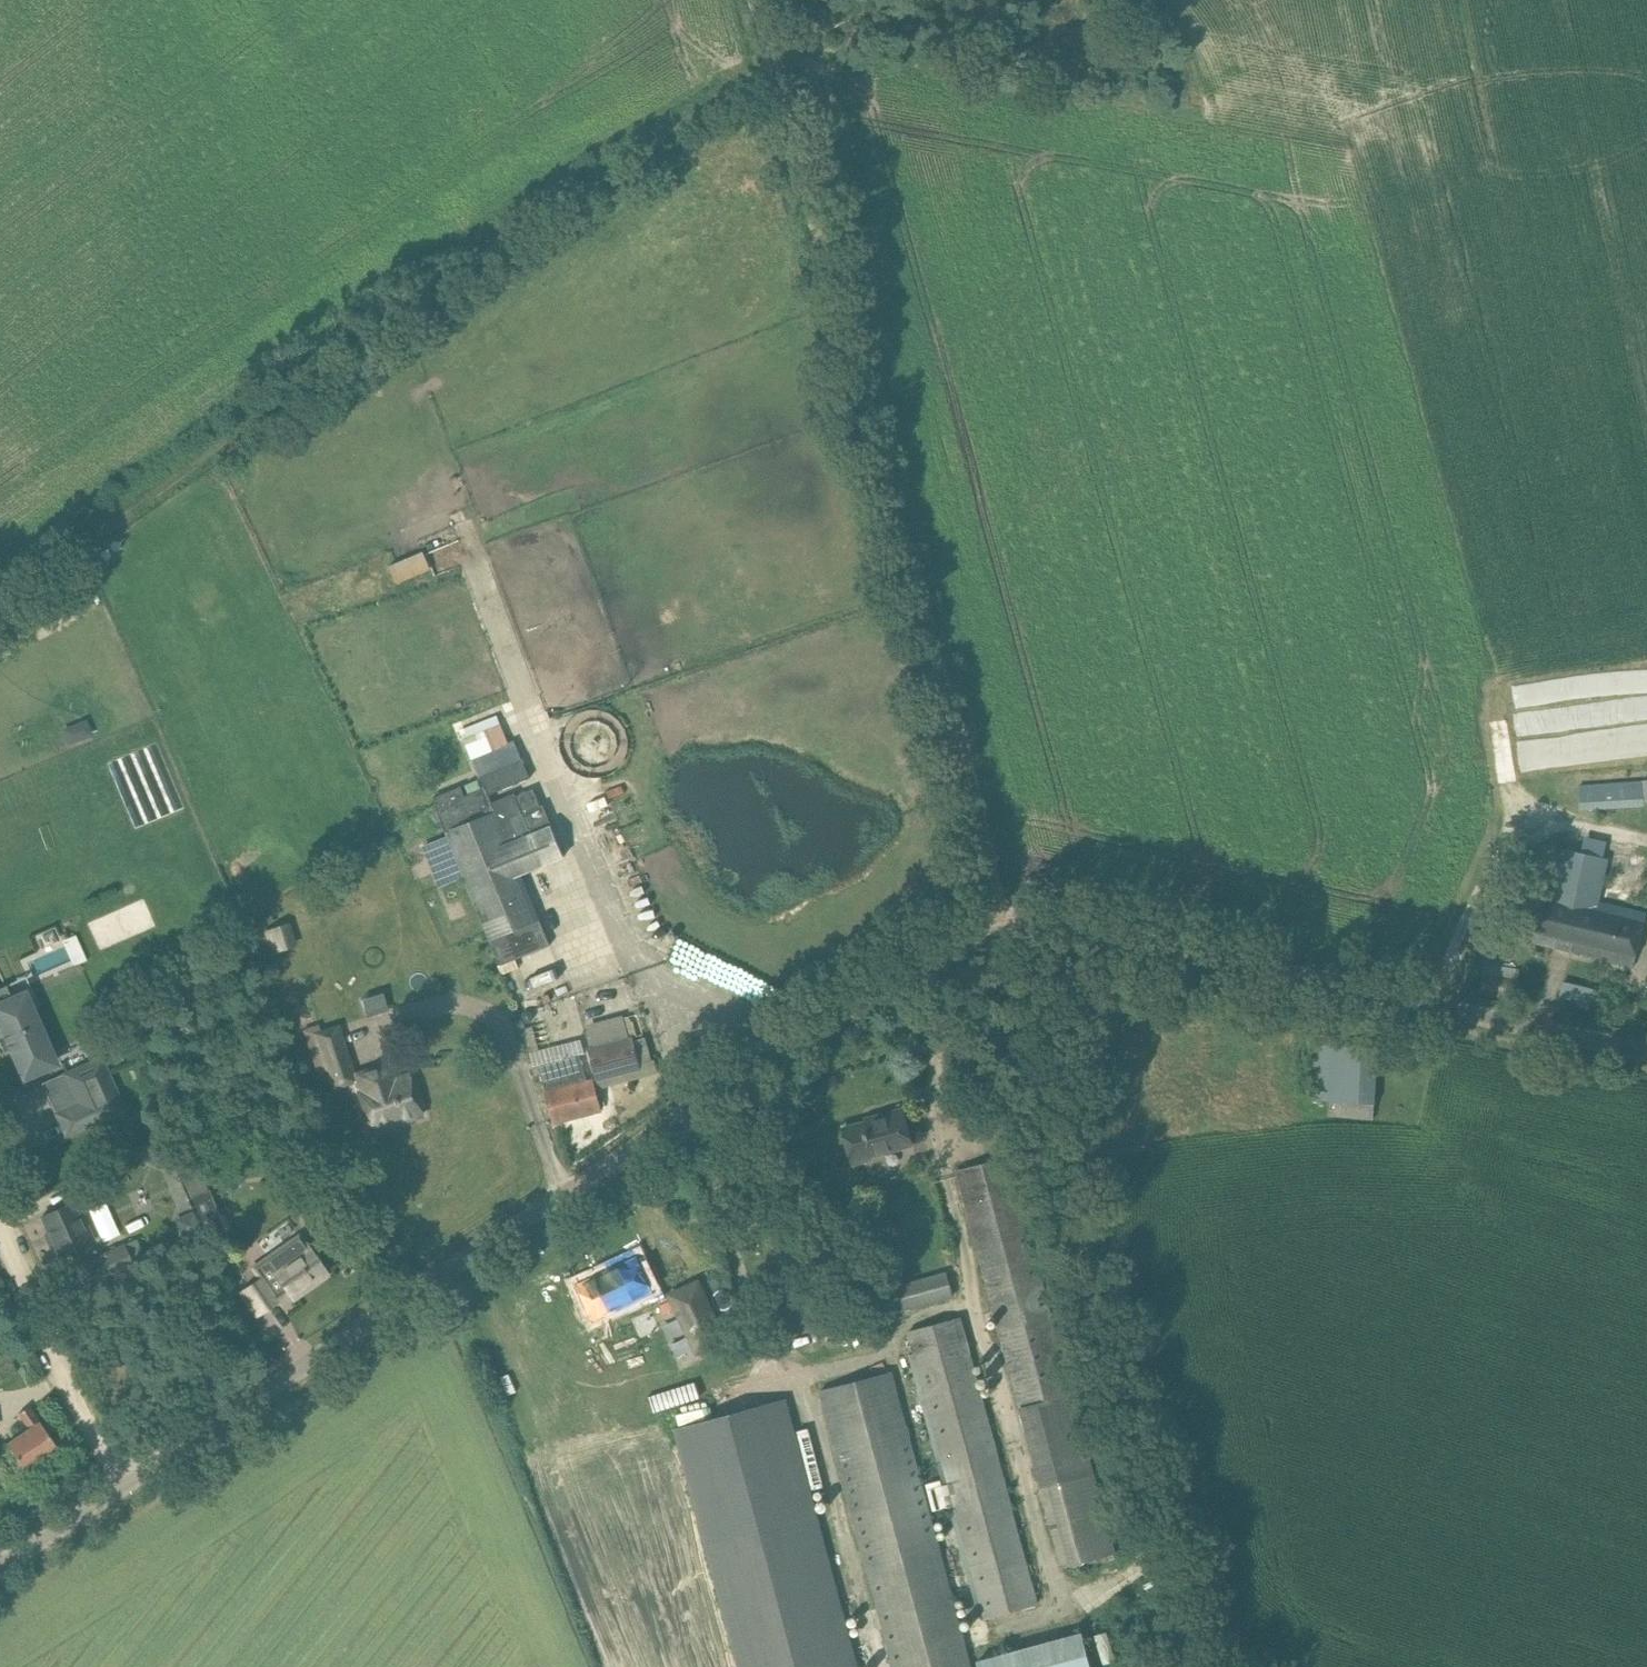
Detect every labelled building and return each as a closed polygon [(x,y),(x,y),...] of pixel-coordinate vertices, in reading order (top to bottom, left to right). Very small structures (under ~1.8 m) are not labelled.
[(384,564),(392,583),(430,568),(422,548),(384,564)] [(85,719),(63,725),(67,740),(89,734),(85,719)] [(449,836),(424,847),(440,887),(465,877),(501,965),(551,945),(523,876),(566,858),(544,805),(542,806),(534,787),(516,794),(515,793),(493,803),(490,796),(531,779),(515,740),(472,758),(484,788),(465,796),(461,785),(433,797),(449,836)] [(1581,785),(1581,811),(1644,806),(1644,802),(1646,802),(1646,780),(1581,785)] [(1524,939),(1634,967),(1646,913),(1646,912),(1598,900),(1608,858),(1562,846),(1551,891),(1537,888),(1524,939)] [(89,922),(101,949),(155,925),(144,898),(89,922)] [(273,950),(294,944),(288,921),(267,926),(273,950)] [(1485,964),(1482,990),(1517,995),(1520,979),(1518,979),(1519,970),(1511,968),(1513,958),(1501,956),(1499,966),(1485,964)] [(1563,982),(1559,1001),(1589,1008),(1593,989),(1563,982)] [(32,1007),(18,1013),(6,985),(0,988),(0,1024),(5,1036),(3,1037),(5,1043),(8,1041),(9,1045),(7,1046),(9,1052),(12,1051),(13,1054),(19,1052),(30,1076),(51,1067),(46,1056),(52,1054),(32,1007)] [(534,1017),(533,1013),(529,1010),(525,1011),(522,1015),(523,1019),(527,1022),(531,1021),(534,1017)] [(314,1017),(301,1021),(319,1076),(326,1073),(332,1091),(354,1084),(355,1089),(358,1088),(372,1132),(422,1115),(408,1072),(397,1076),(395,1070),(392,1067),(388,1064),(386,1063),(382,1063),(356,1072),(341,1023),(319,1030),(314,1017)] [(633,1035),(588,1046),(596,1081),(642,1069),(633,1035)] [(1315,1044),(1311,1099),(1330,1100),(1329,1116),(1373,1119),(1375,1082),(1377,1045),(1315,1044)] [(581,1054),(540,1065),(555,1123),(601,1111),(593,1079),(587,1080),(581,1054)] [(101,1060),(67,1075),(80,1104),(58,1114),(67,1134),(123,1110),(101,1060)] [(844,1128),(850,1150),(853,1160),(912,1144),(903,1109),(879,1115),(879,1118),(844,1128)] [(958,1171),(1022,1410),(1064,1567),(1116,1556),(1009,1157),(958,1171)] [(75,1203),(41,1216),(59,1260),(97,1243),(89,1221),(84,1223),(75,1203)] [(263,1276),(241,1290),(258,1315),(280,1299),(279,1298),(288,1292),(292,1297),(326,1273),(307,1245),(300,1236),(285,1247),(256,1266),(263,1276)] [(75,1266),(84,1287),(133,1265),(143,1260),(135,1240),(124,1244),(75,1266)] [(635,1255),(575,1284),(592,1320),(653,1292),(635,1255)] [(877,1289),(884,1316),(955,1298),(947,1271),(877,1289)] [(698,1282),(670,1295),(698,1352),(725,1339),(698,1282)] [(659,1324),(673,1354),(691,1346),(677,1316),(659,1324)] [(1038,1605),(961,1320),(907,1335),(984,1620),(1038,1605)] [(893,1666),(973,1666),(893,1369),(819,1388),(893,1666)] [(698,1514),(739,1666),(857,1666),(786,1400),(675,1430),(698,1514)] [(31,1429),(8,1445),(26,1471),(59,1449),(40,1421),(39,1422),(29,1406),(20,1412),(31,1429)] [(1084,1631),(977,1659),(979,1666),(1094,1666),(1084,1631)]
